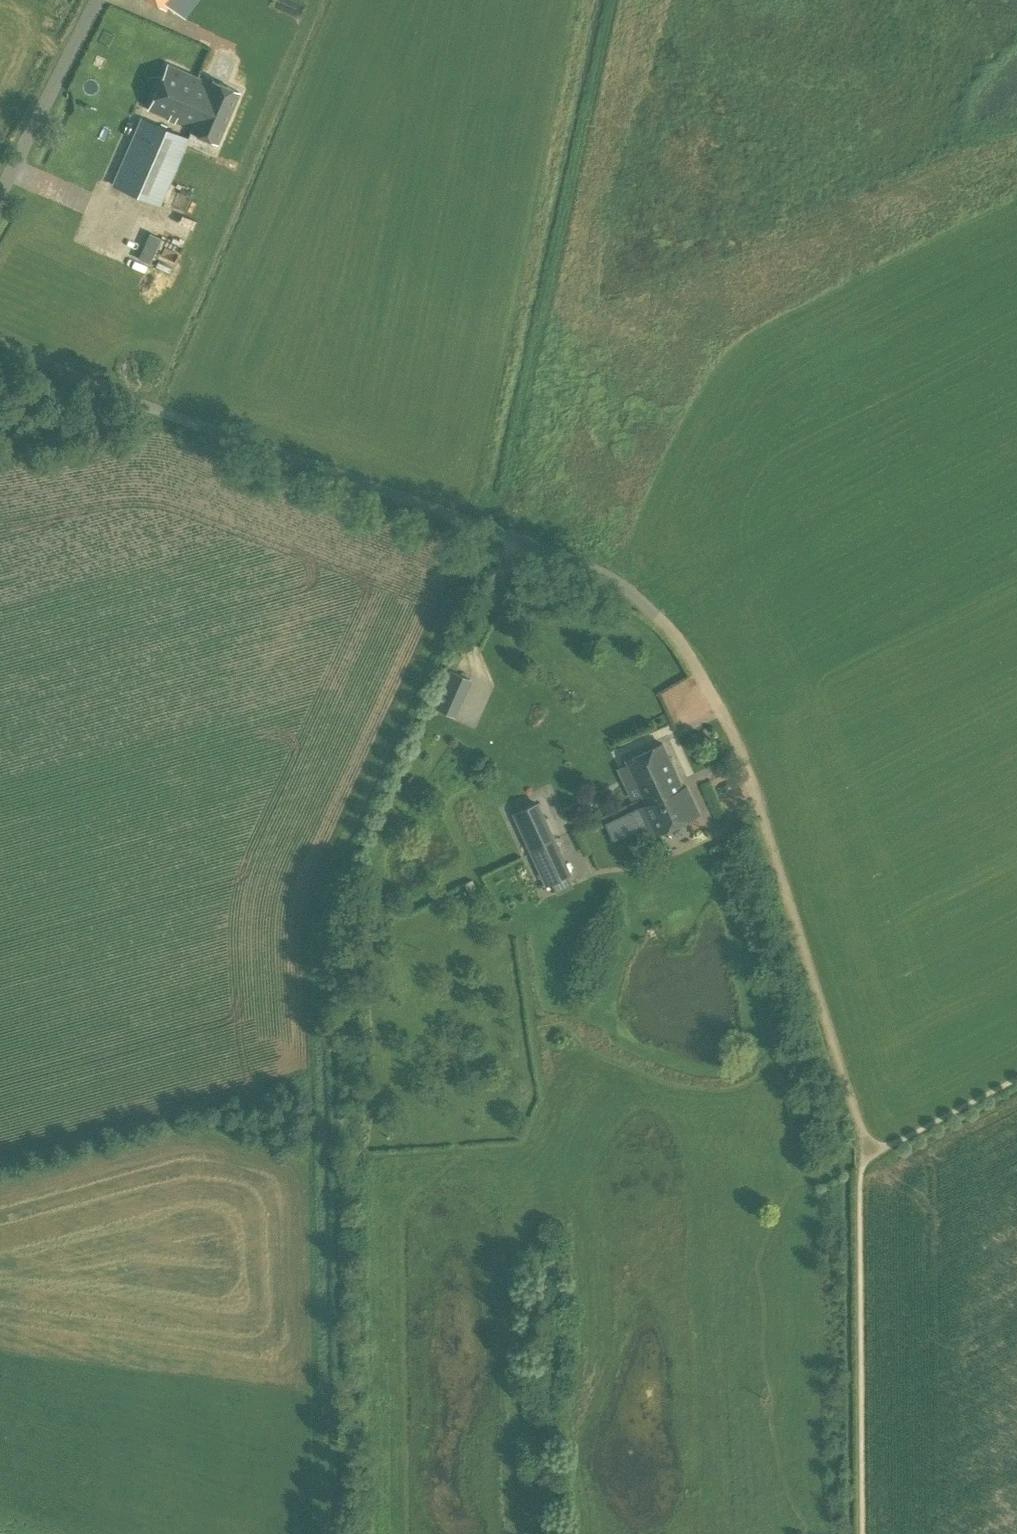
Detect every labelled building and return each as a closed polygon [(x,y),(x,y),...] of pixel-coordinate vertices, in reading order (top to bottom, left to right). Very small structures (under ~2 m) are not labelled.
[(166,10),(174,0),(149,0),(166,10)] [(148,108),(147,111),(191,130),(217,141),(238,92),(211,80),(210,83),(183,71),(167,64),(148,108)] [(142,117),(113,184),(159,205),(159,204),(167,186),(188,137),(142,117)] [(445,680),(468,690),(473,679),(450,669),(445,680)] [(645,796),(679,780),(662,743),(627,759),(645,796)] [(657,832),(699,813),(686,786),(683,788),(679,780),(645,796),(648,804),(636,809),(646,833),(655,829),(657,832)] [(523,833),(530,849),(556,837),(549,821),(523,833)] [(563,853),(556,837),(530,849),(537,865),(563,853)]
